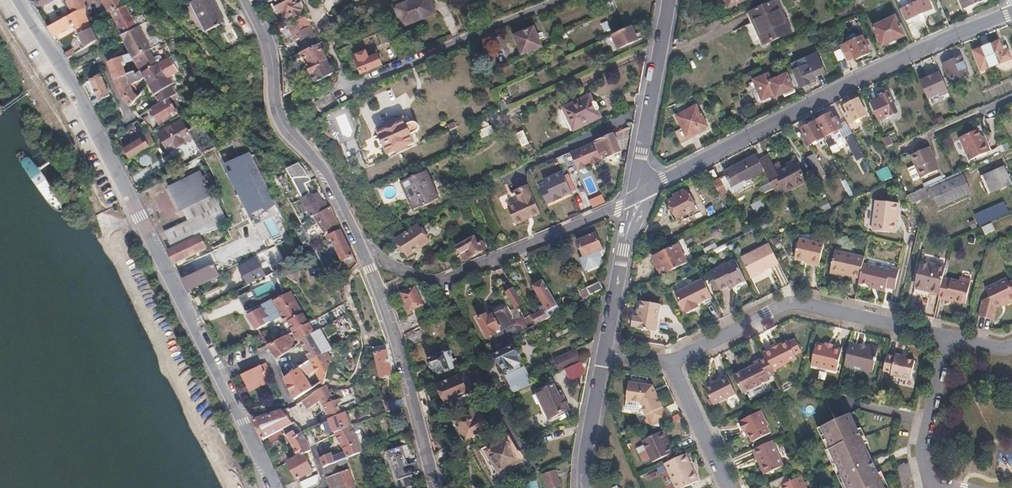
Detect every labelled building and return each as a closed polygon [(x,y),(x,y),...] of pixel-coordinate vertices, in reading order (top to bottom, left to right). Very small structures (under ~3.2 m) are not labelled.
[(83,0),(68,0),(66,2),(72,13),(86,6),(83,0)] [(125,0),(103,0),(104,3),(106,3),(111,13),(126,5),(127,4),(125,0)] [(215,0),(199,0),(195,3),(204,19),(221,10),(215,0)] [(295,0),(280,0),(278,1),(278,3),(275,4),(273,7),(273,9),(274,11),(276,12),(279,12),(282,10),(287,18),(293,15),(294,17),(300,14),(299,11),(301,10),(295,0)] [(440,0),(417,0),(404,5),(412,24),(444,11),(440,0)] [(932,9),(929,0),(920,0),(901,9),(904,15),(914,11),(916,15),(932,9)] [(748,13),(756,32),(762,44),(789,31),(775,1),(748,13)] [(137,25),(126,5),(111,13),(122,34),(137,25)] [(97,40),(86,13),(86,6),(72,13),(48,28),(53,36),(74,24),(86,47),(97,40)] [(226,20),(221,10),(204,19),(209,29),(226,20)] [(904,35),(897,16),(875,26),(882,44),(904,35)] [(318,43),(304,18),(295,23),(308,48),(318,43)] [(919,34),(915,22),(908,25),(913,36),(919,34)] [(151,46),(139,24),(137,25),(122,34),(106,43),(106,56),(109,63),(121,57),(119,43),(125,40),(132,52),(133,55),(149,47),(151,46)] [(638,39),(632,25),(614,34),(620,48),(638,39)] [(542,46),(534,27),(516,35),(524,54),(542,46)] [(233,29),(225,33),(230,42),(238,38),(233,29)] [(1010,50),(1007,41),(1002,43),(998,35),(973,45),(980,62),(1010,50)] [(870,53),(863,36),(842,45),(848,60),(856,57),(856,59),(870,53)] [(332,72),(319,45),(303,53),(307,63),(306,64),(314,81),(332,72)] [(157,63),(149,47),(133,55),(132,52),(121,57),(109,63),(115,80),(127,74),(122,63),(135,58),(141,69),(142,71),(157,63)] [(381,65),(378,54),(368,58),(365,50),(354,55),(362,72),(381,65)] [(825,71),(818,55),(817,52),(792,63),(801,87),(809,83),(807,79),(825,71)] [(178,70),(169,56),(158,62),(165,74),(149,84),(161,102),(168,97),(171,95),(166,86),(171,83),(167,77),(178,70)] [(968,73),(961,56),(946,64),(953,80),(968,73)] [(165,74),(158,62),(157,63),(142,71),(149,84),(165,74)] [(131,84),(139,77),(136,69),(127,74),(115,80),(124,98),(131,105),(139,96),(134,91),(131,84)] [(786,73),(772,80),(769,71),(748,80),(756,100),(774,93),(775,96),(783,93),(784,96),(794,92),(786,73)] [(948,94),(939,71),(919,79),(928,102),(948,94)] [(111,95),(101,74),(90,80),(100,101),(111,95)] [(898,113),(890,92),(882,95),(884,98),(873,103),(880,120),(898,113)] [(600,117),(589,96),(553,112),(563,133),(600,117)] [(177,113),(168,97),(161,102),(151,108),(160,123),(177,113)] [(867,114),(859,98),(845,105),(850,115),(852,114),(855,120),(867,114)] [(676,115),(677,118),(686,138),(707,127),(697,105),(676,115)] [(328,115),(338,144),(355,139),(345,110),(328,115)] [(940,126),(934,112),(933,110),(925,113),(925,116),(932,130),(940,126)] [(843,127),(840,120),(837,121),(833,112),(820,119),(828,135),(843,127)] [(201,155),(178,115),(166,122),(156,128),(178,165),(186,160),(188,162),(201,155)] [(415,142),(413,135),(419,132),(419,129),(420,127),(419,125),(417,124),(415,124),(408,126),(405,118),(398,121),(396,117),(389,120),(390,123),(387,124),(387,126),(378,129),(390,153),(415,142)] [(481,129),(491,126),(488,118),(479,121),(481,129)] [(825,137),(817,121),(803,127),(808,137),(809,136),(812,142),(825,137)] [(480,130),(482,137),(497,133),(494,126),(480,130)] [(992,150),(987,139),(985,140),(980,130),(963,137),(972,159),(992,150)] [(154,143),(149,132),(148,131),(139,136),(141,139),(124,149),(130,158),(154,143)] [(587,166),(594,163),(603,159),(601,155),(608,153),(610,156),(620,151),(612,131),(579,146),(587,166)] [(862,150),(852,131),(844,135),(854,154),(862,150)] [(942,169),(932,146),(912,155),(922,178),(942,169)] [(251,152),(227,162),(254,222),(269,216),(266,210),(275,206),(251,152)] [(825,174),(815,153),(807,157),(817,178),(825,174)] [(727,188),(745,180),(766,171),(760,159),(757,154),(736,164),(725,170),(726,174),(721,176),(724,181),(727,188)] [(776,170),(769,155),(760,159),(766,171),(771,182),(780,178),(776,170)] [(807,181),(797,160),(776,170),(780,178),(771,182),(762,186),(765,192),(777,186),(778,189),(784,186),(787,191),(807,181)] [(318,182),(315,176),(309,165),(306,161),(288,169),(301,197),(314,190),(311,184),(318,182)] [(1004,164),(980,174),(988,193),(1011,183),(1011,182),(1004,164)] [(882,182),(894,176),(889,166),(877,171),(882,182)] [(174,248),(197,236),(200,235),(209,231),(226,223),(228,221),(220,206),(214,184),(207,171),(202,174),(199,169),(198,169),(172,183),(192,220),(166,233),(174,248)] [(404,179),(415,210),(443,200),(433,170),(404,179)] [(571,190),(562,170),(543,179),(546,185),(539,188),(545,201),(552,198),(553,200),(561,196),(560,194),(571,190)] [(588,190),(594,188),(591,177),(585,179),(588,190)] [(939,206),(971,192),(965,178),(933,192),(929,185),(907,195),(911,203),(933,194),(939,206)] [(732,199),(727,188),(724,181),(716,185),(725,203),(732,199)] [(539,211),(527,183),(514,188),(519,199),(507,204),(515,222),(539,211)] [(696,209),(688,192),(685,193),(684,190),(677,194),(678,196),(670,200),(678,218),(696,209)] [(715,193),(706,195),(709,215),(718,213),(715,193)] [(324,203),(319,194),(314,197),(304,203),(312,217),(323,210),(320,206),(324,203)] [(604,194),(591,199),(594,207),(607,202),(604,194)] [(756,212),(766,209),(764,200),(753,203),(756,212)] [(896,232),(900,202),(877,200),(874,229),(896,232)] [(1009,213),(1003,201),(974,214),(979,227),(1009,213)] [(338,222),(330,206),(323,210),(312,217),(309,219),(320,239),(329,232),(327,229),(338,223),(338,222)] [(309,231),(305,221),(294,227),(298,236),(309,231)] [(233,239),(226,223),(209,231),(200,235),(197,236),(174,248),(168,251),(175,263),(206,249),(214,249),(233,239)] [(429,241),(418,225),(398,239),(409,255),(429,241)] [(357,262),(341,230),(330,235),(343,260),(340,262),(346,276),(357,262)] [(603,250),(596,233),(578,240),(585,256),(586,256),(588,259),(595,256),(594,253),(599,251),(603,250)] [(486,247),(482,241),(479,243),(475,235),(457,245),(462,253),(467,251),(470,257),(486,247)] [(820,265),(825,244),(801,238),(796,258),(812,262),(812,263),(820,265)] [(780,263),(770,244),(742,258),(751,276),(780,263)] [(685,262),(677,245),(652,258),(660,275),(685,262)] [(864,264),(865,257),(835,250),(829,271),(860,278),(864,264)] [(601,256),(599,251),(594,253),(595,256),(588,259),(586,256),(585,256),(581,257),(586,270),(600,264),(601,256)] [(944,276),(947,260),(922,254),(914,288),(940,294),(944,276)] [(746,280),(735,258),(711,270),(720,290),(734,283),(735,285),(746,280)] [(265,276),(257,260),(241,268),(248,285),(265,276)] [(219,274),(214,264),(183,279),(189,289),(219,274)] [(895,289),(900,269),(892,267),(891,270),(864,264),(860,278),(859,283),(887,290),(888,287),(895,289)] [(405,285),(399,275),(386,282),(390,293),(405,285)] [(966,303),(970,284),(952,280),(952,279),(944,276),(940,294),(939,298),(947,300),(947,298),(966,303)] [(714,299),(703,278),(677,291),(687,312),(714,299)] [(532,316),(536,324),(563,311),(544,280),(534,285),(546,305),(540,308),(542,311),(532,316)] [(1010,284),(1008,280),(987,290),(991,300),(985,303),(984,304),(981,320),(996,323),(998,312),(997,309),(1011,302),(1011,283),(1010,284)] [(603,289),(599,282),(587,287),(591,295),(603,289)] [(424,304),(415,286),(402,293),(410,311),(424,304)] [(525,303),(515,287),(506,292),(516,308),(525,303)] [(248,315),(280,297),(276,289),(257,299),(252,290),(238,297),(248,315)] [(309,322),(292,290),(280,297),(248,315),(258,329),(270,323),(282,316),(286,324),(290,322),(294,330),(309,322)] [(657,332),(662,304),(642,300),(639,316),(633,315),(632,326),(637,327),(637,328),(657,332)] [(504,309),(493,315),(493,314),(488,316),(487,313),(479,318),(494,346),(525,330),(522,325),(513,326),(504,309)] [(420,326),(414,315),(400,322),(404,334),(420,326)] [(315,333),(309,322),(294,330),(300,341),(315,333)] [(280,339),(270,323),(258,329),(269,345),(280,339)] [(292,349),(288,343),(291,341),(292,338),(290,333),(280,339),(269,345),(278,357),(292,349)] [(326,352),(315,333),(300,341),(301,343),(311,361),(326,352)] [(797,359),(795,355),(802,352),(796,339),(789,342),(788,340),(772,349),(772,351),(765,354),(766,356),(774,371),(797,359)] [(874,370),(879,346),(868,343),(867,347),(861,346),(860,345),(850,342),(844,368),(862,372),(863,367),(874,370)] [(837,372),(842,350),(816,344),(811,366),(837,372)] [(520,363),(517,355),(518,355),(514,346),(496,355),(500,364),(502,364),(506,372),(515,368),(514,366),(520,363)] [(582,361),(576,349),(555,359),(561,371),(582,361)] [(391,367),(387,350),(375,352),(381,375),(388,374),(387,369),(391,367)] [(324,382),(331,360),(326,352),(311,361),(315,369),(322,382),(324,382)] [(460,370),(454,359),(451,360),(447,352),(428,362),(433,371),(435,370),(438,376),(452,370),(453,373),(460,370)] [(911,381),(915,361),(906,359),(903,355),(896,354),(895,356),(888,354),(883,371),(891,373),(891,376),(911,381)] [(769,378),(775,375),(774,371),(766,356),(759,360),(760,363),(734,376),(743,394),(770,381),(769,378)] [(311,388),(303,376),(315,369),(311,361),(284,377),(294,399),(311,388)] [(266,377),(261,365),(242,374),(246,383),(256,378),(258,381),(266,377)] [(468,392),(460,376),(442,385),(450,401),(468,392)] [(737,395),(728,376),(705,388),(714,406),(737,395)] [(668,419),(652,385),(628,381),(625,398),(640,401),(652,426),(668,419)] [(346,412),(339,398),(334,400),(326,387),(302,400),(310,409),(322,400),(330,419),(346,412)] [(534,395),(544,415),(546,421),(567,411),(564,405),(561,398),(557,399),(552,387),(534,395)] [(860,409),(819,428),(829,449),(827,450),(845,487),(890,487),(886,479),(891,476),(860,409)] [(770,426),(762,410),(744,419),(745,421),(741,423),(745,432),(749,431),(754,442),(771,434),(768,426),(770,426)] [(293,424),(282,411),(254,421),(263,440),(286,428),(293,424)] [(490,427),(483,414),(477,418),(473,411),(454,421),(465,442),(490,427)] [(352,426),(346,412),(330,419),(310,428),(309,429),(315,443),(336,434),(352,426)] [(309,446),(301,429),(295,423),(293,424),(286,428),(289,433),(288,434),(299,456),(304,454),(311,450),(309,446)] [(358,441),(352,426),(336,434),(344,448),(358,441)] [(950,440),(951,431),(945,430),(943,439),(950,440)] [(673,454),(663,431),(643,440),(653,463),(673,454)] [(521,460),(508,439),(488,451),(500,472),(521,460)] [(785,465),(773,440),(753,450),(756,458),(759,456),(767,473),(785,465)] [(336,462),(342,460),(362,451),(358,441),(344,448),(345,452),(334,457),(332,453),(320,458),(323,468),(336,462)] [(414,473),(410,463),(401,466),(395,449),(385,452),(391,470),(389,470),(388,471),(392,481),(414,473)] [(997,453),(996,471),(1011,472),(1011,454),(997,453)] [(313,471),(304,454),(299,456),(289,462),(297,479),(313,471)] [(686,454),(665,463),(677,487),(685,487),(699,482),(686,454)] [(342,460),(336,462),(323,468),(326,478),(330,487),(346,487),(353,485),(342,460)] [(555,465),(543,471),(548,487),(556,487),(560,487),(555,465)] [(782,487),(807,487),(801,476),(790,482),(786,476),(771,483),(773,487),(777,487),(781,486),(782,487)]
